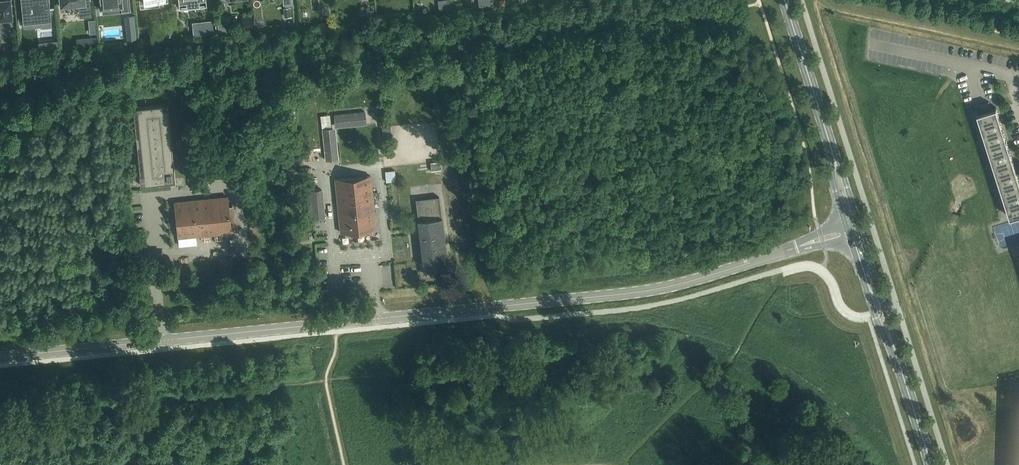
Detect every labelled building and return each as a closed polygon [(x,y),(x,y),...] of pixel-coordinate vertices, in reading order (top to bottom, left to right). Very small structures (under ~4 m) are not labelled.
[(12,19),(10,0),(9,0),(0,1),(0,21),(12,19)] [(23,21),(51,18),(50,8),(55,8),(55,7),(44,8),(44,4),(47,3),(47,0),(21,0),(23,21)] [(79,11),(80,17),(91,16),(89,0),(59,0),(60,7),(68,6),(68,13),(79,11)] [(100,8),(121,6),(122,12),(130,11),(129,0),(99,0),(100,8)] [(194,0),(178,0),(179,7),(194,5),(195,11),(196,11),(194,0)] [(196,11),(195,5),(207,4),(206,0),(194,0),(196,11)] [(373,9),(366,10),(367,17),(374,17),(373,9)] [(252,16),(241,17),(242,29),(253,28),(252,16)] [(192,22),(193,35),(213,33),(211,19),(192,22)] [(97,37),(85,38),(86,46),(98,45),(97,37)] [(1018,191),(1018,179),(990,86),(970,92),(1003,196),(1018,191)] [(139,174),(140,185),(175,181),(167,104),(137,107),(143,174),(139,174)] [(331,114),(333,124),(363,121),(362,111),(331,114)] [(334,159),(330,128),(320,129),(324,160),(334,159)] [(310,152),(314,163),(318,161),(314,150),(310,152)] [(340,232),(376,228),(369,175),(334,179),(340,232)] [(306,190),(309,220),(323,218),(320,189),(306,190)] [(178,237),(231,232),(227,196),(174,202),(178,237)] [(439,197),(415,199),(423,266),(430,265),(430,266),(447,263),(442,218),(441,218),(439,197)] [(421,270),(420,277),(432,278),(432,271),(421,270)]
